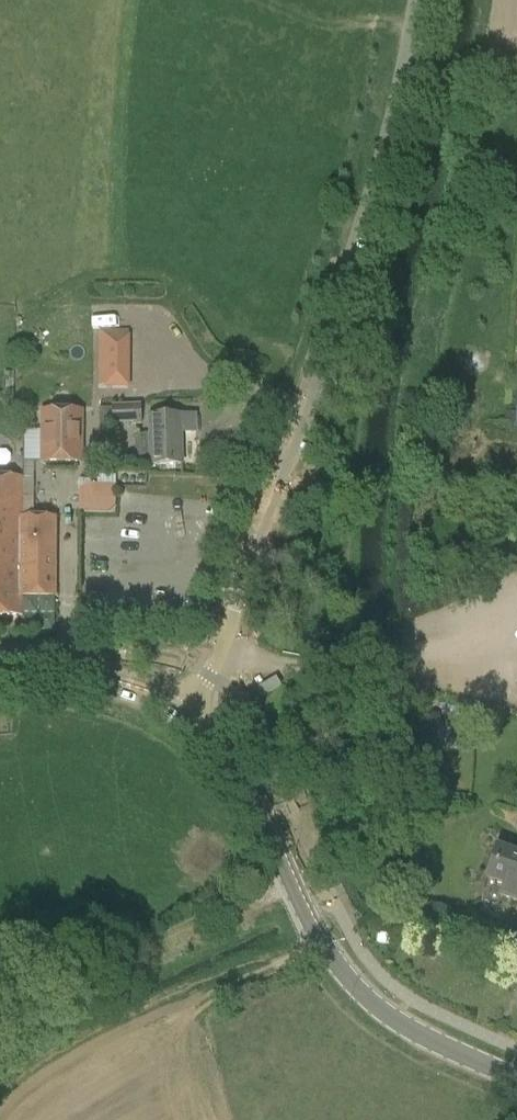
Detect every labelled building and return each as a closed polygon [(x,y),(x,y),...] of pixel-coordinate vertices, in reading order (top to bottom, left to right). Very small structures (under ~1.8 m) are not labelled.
[(131,371),(104,371),(104,383),(130,383),(131,371)] [(140,424),(140,406),(112,407),(112,422),(132,422),(132,424),(140,424)] [(82,412),(42,412),(42,462),(81,462),(82,412)] [(155,465),(182,464),(181,435),(198,434),(198,415),(153,417),(155,465)] [(22,616),(22,597),(55,597),(56,518),(22,518),(22,478),(0,478),(0,616),(22,616)] [(80,483),(80,512),(113,512),(113,483),(80,483)] [(498,847),(487,879),(504,885),(501,896),(516,901),(516,854),(498,847)]
